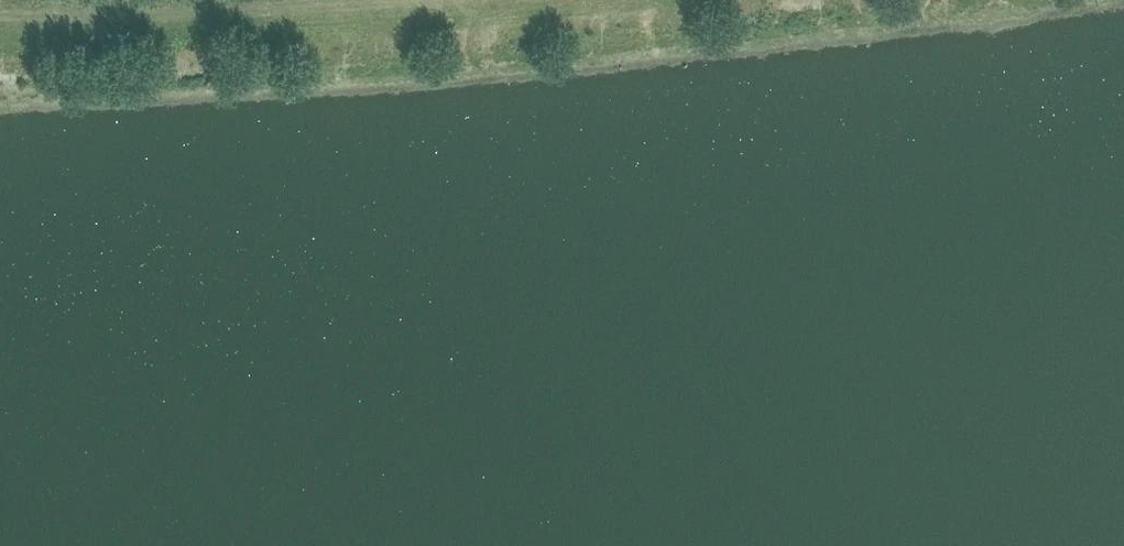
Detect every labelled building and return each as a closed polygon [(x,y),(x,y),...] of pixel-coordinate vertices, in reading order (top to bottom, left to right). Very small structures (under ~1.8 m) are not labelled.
[(490,22),(491,12),(470,10),(469,20),(490,22)]
